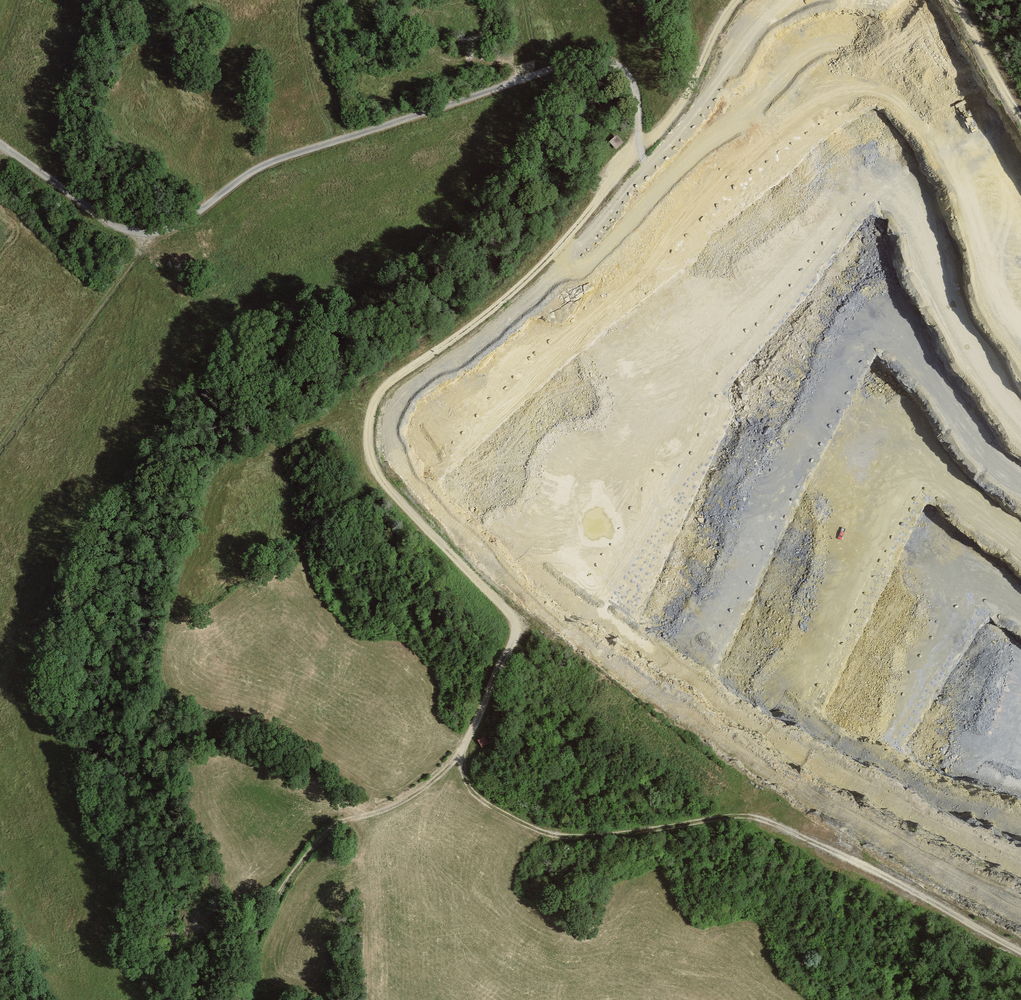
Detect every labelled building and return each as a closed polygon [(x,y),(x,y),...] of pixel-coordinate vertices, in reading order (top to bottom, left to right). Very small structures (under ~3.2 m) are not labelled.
[(618,148),(625,140),(617,134),(611,142),(618,148)]
